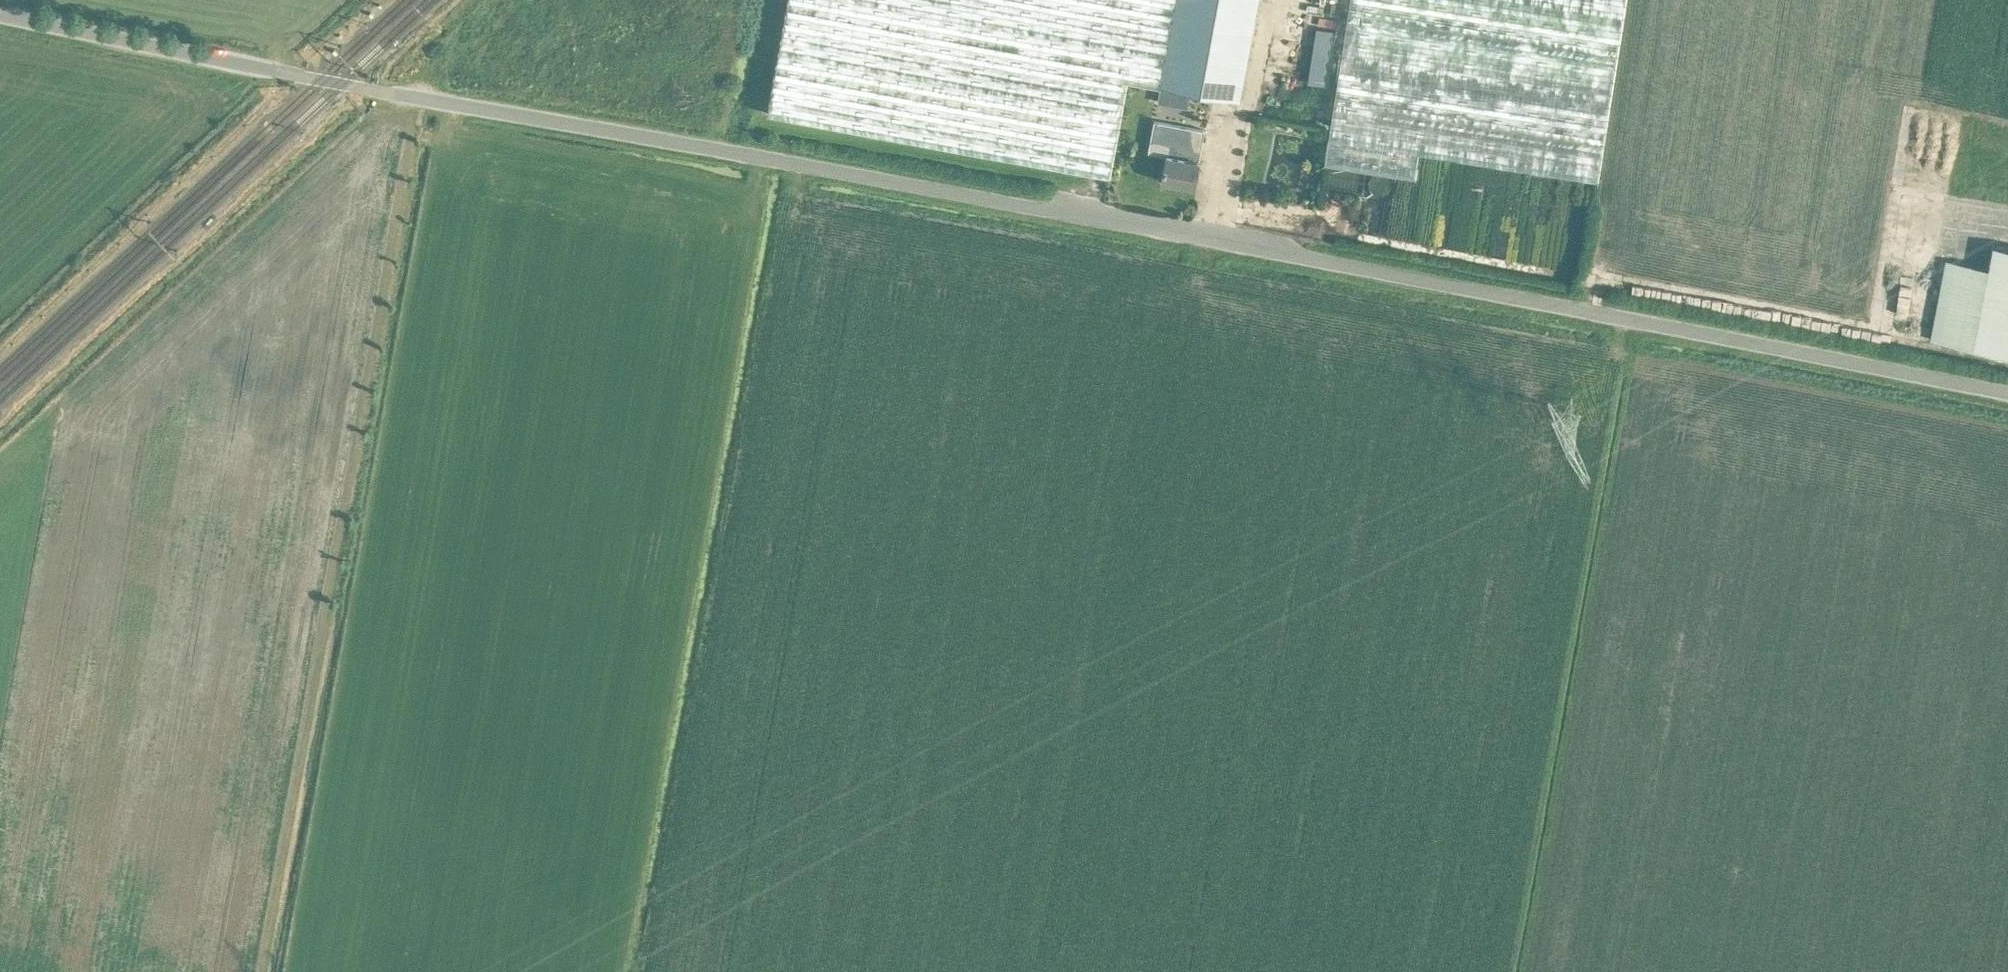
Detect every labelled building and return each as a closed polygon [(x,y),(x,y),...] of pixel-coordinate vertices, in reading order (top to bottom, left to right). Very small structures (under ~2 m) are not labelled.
[(768,113),(1110,176),(1128,81),(1160,86),(1176,89),(1190,91),(1239,100),(1258,0),(788,0),(768,113)] [(1324,162),(1416,176),(1420,152),(1596,180),(1624,0),(1349,0),(1324,162)] [(1317,27),(1309,83),(1329,86),(1337,30),(1317,27)] [(1160,86),(1158,100),(1174,103),(1176,89),(1160,86)] [(1154,120),(1148,152),(1166,155),(1162,181),(1194,187),(1205,129),(1154,120)] [(1449,179),(1448,157),(1426,158),(1427,180),(1449,179)] [(1488,219),(1489,195),(1478,195),(1477,218),(1488,219)] [(1374,221),(1414,223),(1415,211),(1375,208),(1374,221)] [(1938,341),(2007,354),(2007,247),(1999,245),(1992,244),(1990,253),(1987,268),(1953,262),(1942,321),(1938,341)]
